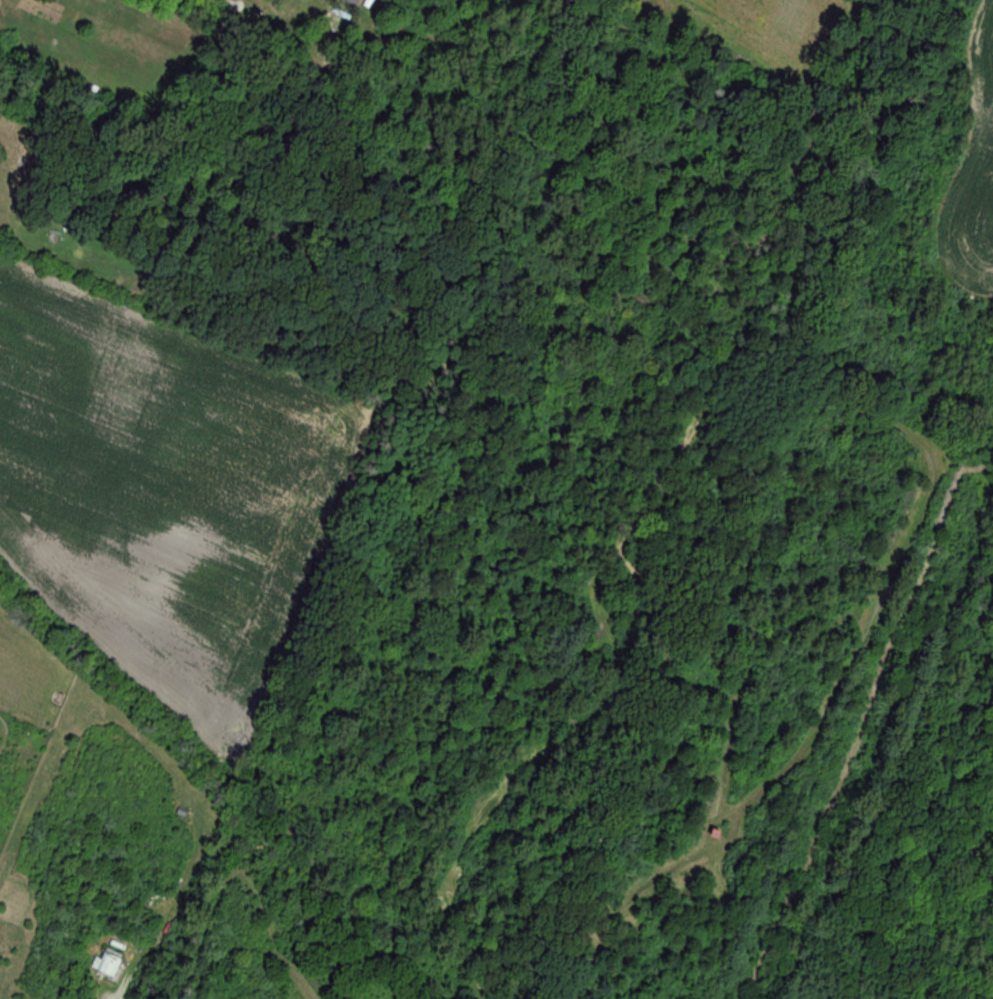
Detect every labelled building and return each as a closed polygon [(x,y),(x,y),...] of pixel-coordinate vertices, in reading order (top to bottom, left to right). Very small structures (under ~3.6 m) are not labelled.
[(120,959),(103,951),(94,969),(111,977),(120,959)]
